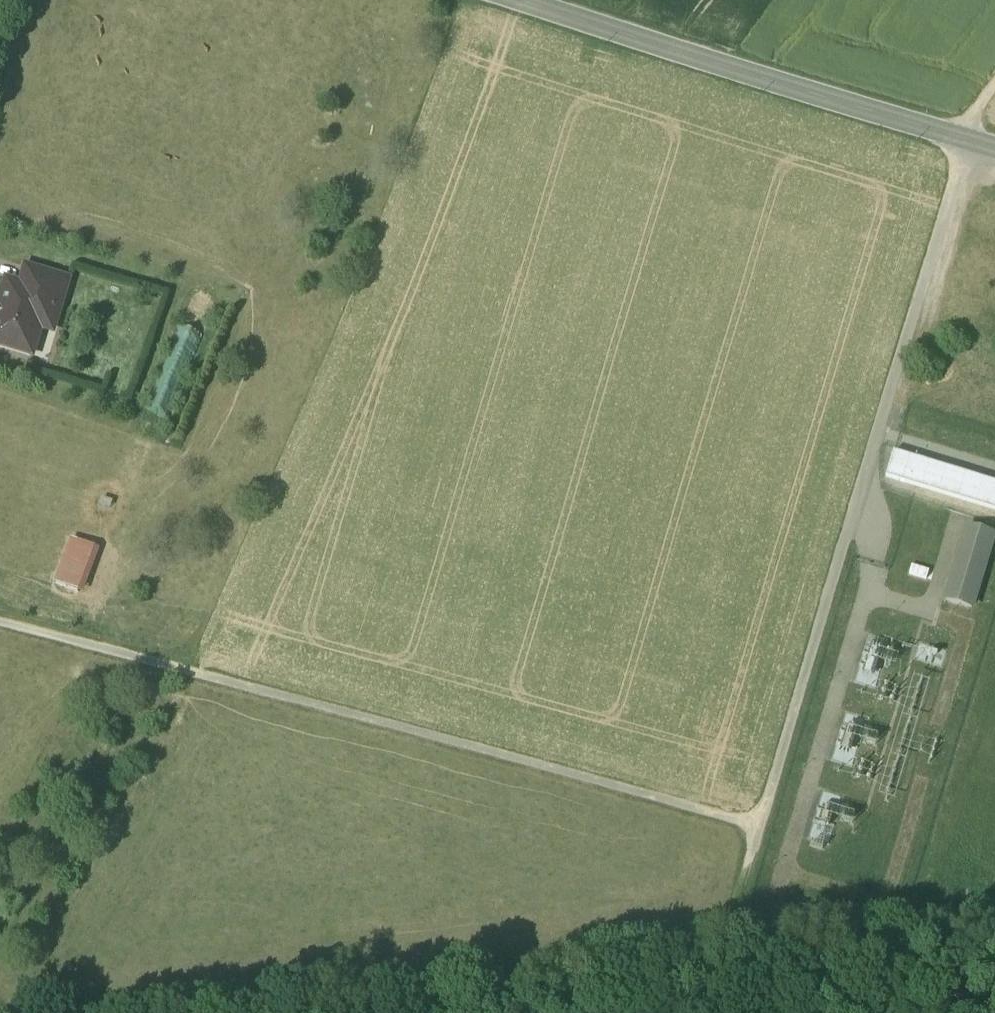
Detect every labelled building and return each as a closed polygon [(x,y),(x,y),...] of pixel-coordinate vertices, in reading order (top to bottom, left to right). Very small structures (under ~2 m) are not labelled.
[(26,269),(21,285),(7,280),(0,303),(0,349),(34,360),(42,332),(56,336),(72,283),(26,269)] [(887,478),(994,511),(994,469),(898,440),(887,478)] [(994,540),(967,531),(944,605),(971,613),(994,540)]
